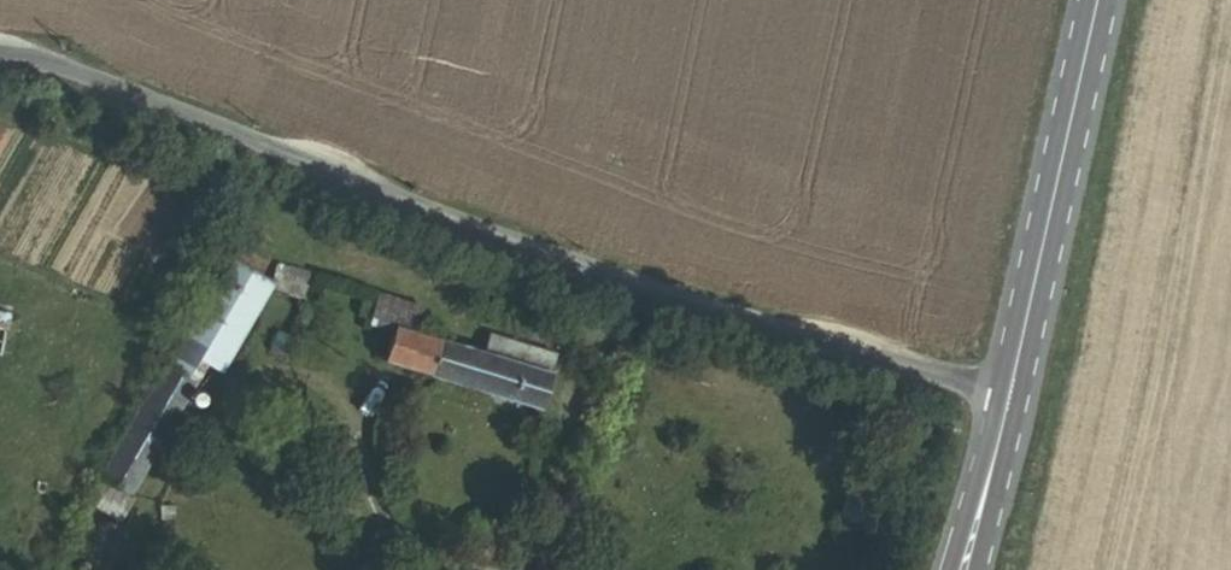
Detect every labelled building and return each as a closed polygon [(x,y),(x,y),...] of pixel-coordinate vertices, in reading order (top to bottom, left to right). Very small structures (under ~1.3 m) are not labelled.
[(213,358),(231,369),(278,286),(281,282),(232,254),(91,498),(127,519),(142,493),(137,490),(213,358)] [(278,286),(314,297),(322,271),(286,261),(281,282),(278,286)] [(402,323),(421,329),(429,304),(386,291),(377,320),(401,327),(402,323)] [(5,351),(12,312),(0,310),(0,350),(5,351)] [(495,330),(489,350),(421,329),(402,323),(401,327),(391,359),(548,406),(559,368),(556,367),(561,350),(495,330)] [(295,339),(278,331),(270,350),(287,358),(295,339)]
